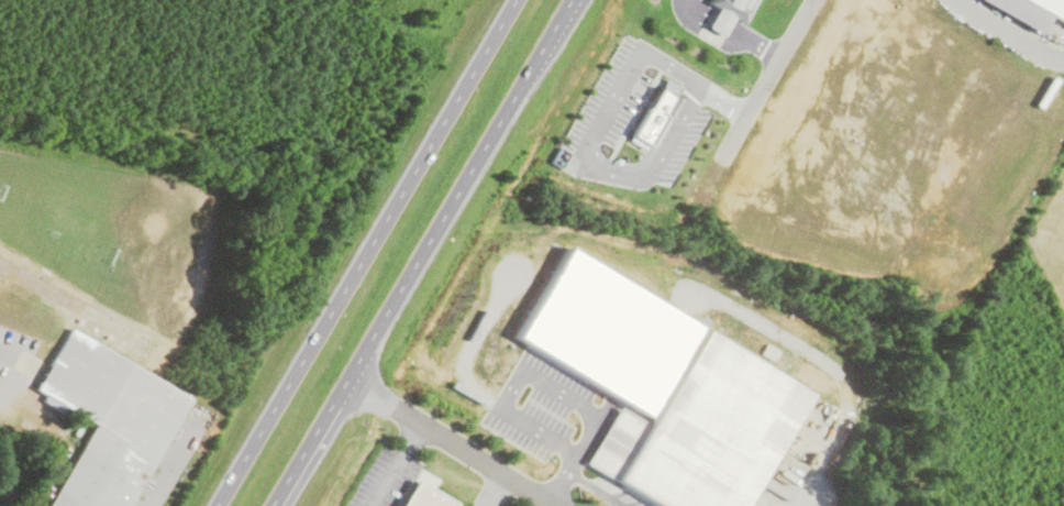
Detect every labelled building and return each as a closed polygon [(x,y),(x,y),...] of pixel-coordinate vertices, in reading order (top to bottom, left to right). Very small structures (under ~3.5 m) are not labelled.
[(710,1),(711,0),(756,0),(743,21),(734,15),(723,34),(708,25),(719,7),(710,1)] [(1063,23),(1024,0),(1063,0),(1063,23)] [(658,87),(676,97),(647,143),(631,133),(658,87)] [(66,329),(34,391),(91,420),(47,505),(129,505),(188,392),(66,329)] [(701,329),(650,424),(616,405),(583,465),(659,505),(744,505),(808,387),(701,329)] [(453,499),(410,477),(395,505),(449,505),(453,499)]
